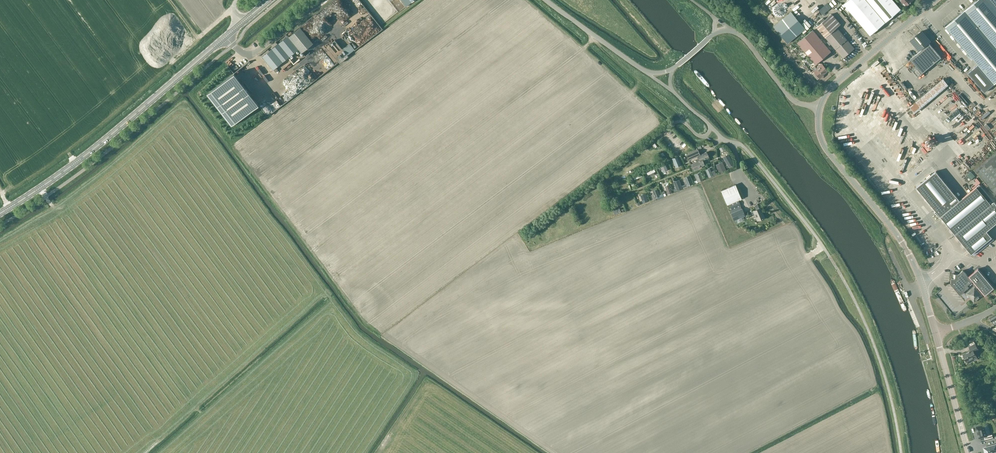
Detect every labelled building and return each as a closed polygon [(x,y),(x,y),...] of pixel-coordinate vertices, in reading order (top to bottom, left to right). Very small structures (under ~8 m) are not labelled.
[(885,22),(866,0),(849,0),(844,5),(870,35),(885,22)] [(900,9),(892,0),(866,0),(885,22),(900,9)] [(946,26),(978,64),(969,72),(985,92),(994,84),(995,82),(995,0),(976,0),(976,1),(946,26)] [(791,12),(774,26),(788,43),(805,29),(791,12)] [(825,37),(836,28),(841,24),(832,13),(822,21),(821,20),(815,25),(825,37)] [(301,52),(313,42),(300,27),(289,36),(288,35),(262,56),(273,69),(275,71),(276,71),(277,70),(278,70),(276,67),(299,48),(301,52)] [(843,58),(854,49),(836,28),(825,37),(843,58)] [(816,65),(831,52),(813,30),(797,43),(816,65)] [(909,40),(919,51),(931,41),(922,30),(909,40)] [(335,40),(327,47),(340,63),(348,56),(335,40)] [(922,73),(941,57),(930,43),(910,59),(916,66),(911,70),(918,77),(922,74),(922,73)] [(823,75),(828,71),(822,64),(817,68),(817,69),(814,72),(812,73),(817,80),(819,78),(820,79),(824,76),(823,75)] [(883,67),(877,74),(880,76),(886,70),(883,67)] [(235,73),(207,95),(232,127),(259,105),(235,73)] [(915,112),(948,84),(943,79),(910,107),(915,112)] [(967,111),(980,105),(977,99),(964,104),(967,111)] [(928,141),(932,146),(937,142),(932,137),(928,141)] [(709,157),(707,154),(706,152),(700,155),(698,149),(686,154),(689,160),(698,156),(700,160),(700,161),(703,160),(709,157)] [(975,169),(995,195),(995,152),(975,169)] [(723,157),(729,167),(734,164),(728,154),(723,157)] [(673,161),(675,167),(681,165),(678,156),(670,159),(670,162),(673,161)] [(700,161),(700,160),(690,164),(694,171),(702,167),(702,166),(705,165),(703,160),(700,161)] [(716,165),(720,173),(726,170),(723,162),(716,165)] [(660,164),(657,165),(659,170),(661,169),(663,172),(668,170),(665,163),(660,165),(660,164)] [(993,201),(978,184),(959,199),(935,171),(916,187),(935,210),(934,211),(939,217),(940,216),(971,254),(972,253),(976,250),(989,239),(992,237),(986,231),(995,222),(995,204),(993,201)] [(698,182),(703,180),(700,172),(695,174),(698,182)] [(687,186),(692,184),(689,176),(684,178),(687,186)] [(979,183),(977,180),(975,181),(973,177),(968,180),(972,186),(979,183)] [(673,182),(677,191),(683,188),(679,179),(673,182)] [(727,204),(741,198),(735,184),(721,190),(727,204)] [(754,193),(748,196),(755,206),(760,202),(754,193)] [(739,201),(729,204),(731,209),(730,210),(734,220),(734,219),(736,223),(743,220),(741,217),(745,215),(742,208),(740,205),(741,205),(739,201)] [(757,220),(764,217),(760,207),(753,209),(753,210),(751,211),(752,215),(755,214),(757,220)] [(920,221),(918,223),(923,230),(926,228),(920,221)] [(951,273),(951,283),(960,294),(964,290),(971,298),(974,302),(982,294),(980,292),(982,290),(985,294),(994,287),(978,268),(969,275),(970,276),(969,277),(963,270),(958,274),(951,273)] [(971,350),(963,354),(967,361),(968,364),(975,360),(973,358),(976,356),(974,351),(978,349),(975,343),(969,347),(971,350)] [(984,425),(976,427),(979,438),(980,438),(984,437),(985,441),(993,438),(992,434),(990,435),(987,424),(984,425)] [(983,452),(991,452),(994,451),(994,452),(995,451),(995,444),(984,448),(985,452),(983,452)]
